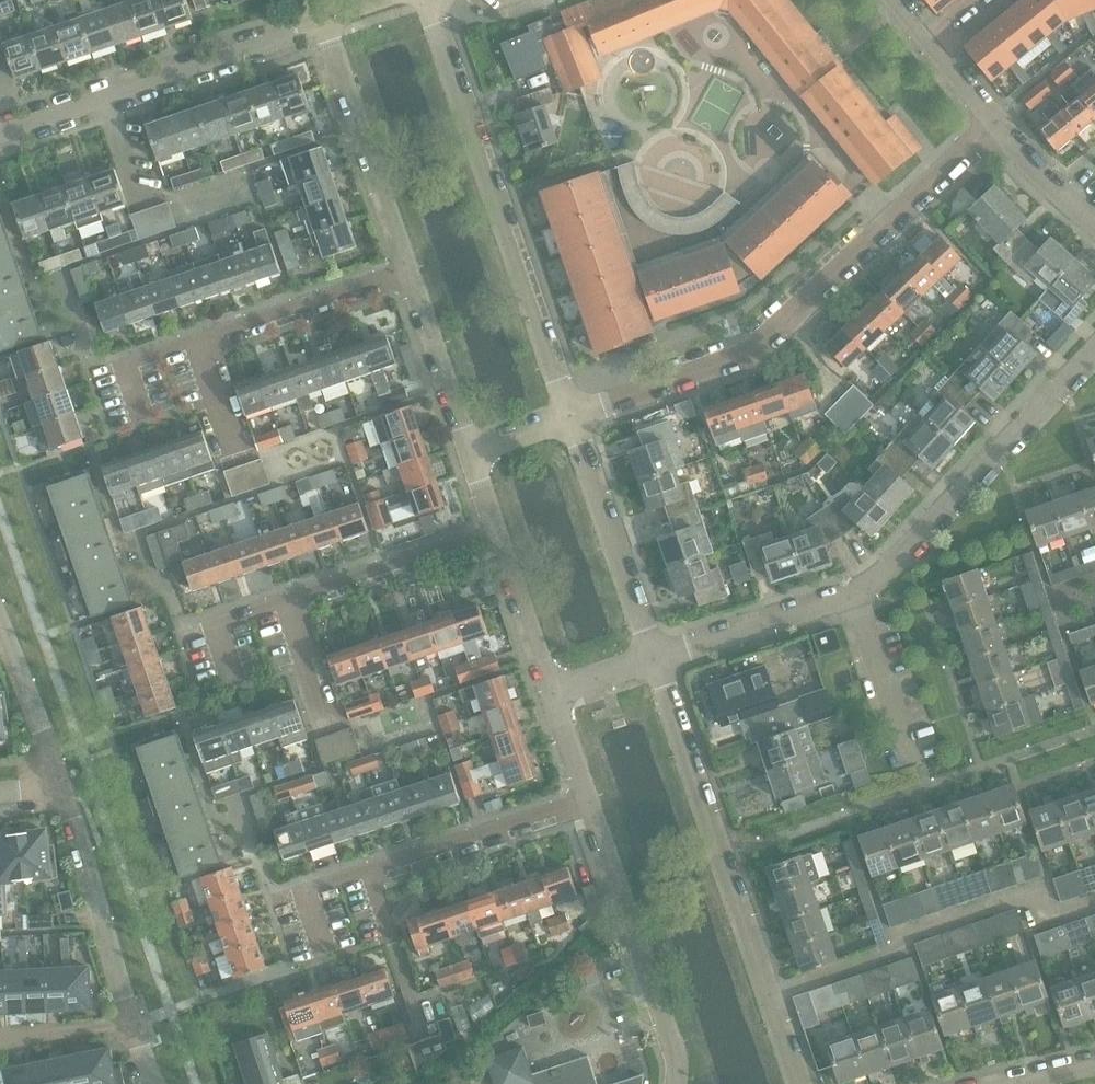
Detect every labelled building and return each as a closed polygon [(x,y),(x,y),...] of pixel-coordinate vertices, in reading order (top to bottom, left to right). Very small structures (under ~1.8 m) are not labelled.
[(15,11),(11,0),(0,4),(0,16),(15,11)] [(129,2),(140,37),(166,28),(156,0),(135,0),(129,2)] [(166,28),(192,19),(186,0),(156,0),(166,28)] [(204,0),(193,0),(196,11),(207,8),(204,0)] [(501,44),(515,79),(545,67),(544,65),(552,61),(564,89),(565,91),(599,77),(586,44),(594,41),(598,52),(716,4),(719,12),(728,14),(734,8),(876,182),(877,183),(914,152),(889,122),(884,126),(879,120),(838,70),(840,68),(838,65),(835,61),(830,55),(828,53),(835,47),(822,31),(815,36),(786,0),(604,0),(592,5),(590,1),(562,12),(564,18),(561,20),(553,23),(550,16),(526,26),(529,33),(501,44)] [(934,8),(935,8),(937,11),(951,0),(928,0),(934,8)] [(1054,0),(1025,0),(1023,2),(1048,33),(1052,30),(1066,19),(1054,0)] [(1066,19),(1082,12),(1087,23),(1094,20),(1090,9),(1086,10),(1082,0),(1054,0),(1066,19)] [(1086,10),(1090,9),(1094,7),(1094,0),(1082,0),(1086,10)] [(129,2),(104,10),(115,45),(140,37),(129,2)] [(1023,2),(1005,17),(1030,48),(1045,36),(1052,45),(1059,39),(1052,30),(1048,33),(1023,2)] [(104,10),(79,19),(91,53),(115,45),(104,10)] [(1030,48),(1005,17),(986,32),(1011,63),(1015,60),(1030,48)] [(79,19),(54,27),(65,62),(91,53),(79,19)] [(1087,23),(1091,35),(1094,33),(1094,20),(1087,23)] [(54,27),(28,36),(40,71),(65,62),(54,27)] [(1011,63),(986,32),(967,47),(970,51),(969,51),(989,75),(992,78),(1008,66),(1016,75),(1023,69),(1015,60),(1011,63)] [(5,47),(7,55),(16,79),(40,71),(28,36),(4,44),(5,47)] [(1059,39),(1052,45),(1060,54),(1067,49),(1059,39)] [(1066,63),(1058,70),(1066,80),(1074,73),(1066,63)] [(1091,68),(1071,85),(1072,86),(1080,97),(1094,116),(1094,73),(1091,68)] [(1023,69),(1016,75),(1023,84),(1030,79),(1023,69)] [(1059,86),(1066,80),(1058,70),(1050,76),(1059,86)] [(298,74),(272,83),(284,118),(310,110),(298,74)] [(1030,110),(1051,92),(1042,82),(1021,99),(1030,110)] [(272,83),(247,91),(259,127),(284,118),(272,83)] [(1060,112),(1059,113),(1078,136),(1094,122),(1094,116),(1080,97),(1072,86),(1061,95),(1069,104),(1060,112)] [(543,106),(554,102),(549,88),(522,97),(516,99),(520,112),(514,114),(527,153),(556,143),(543,106)] [(247,91),(221,100),(233,136),(259,127),(247,91)] [(221,100),(196,108),(208,144),(233,136),(221,100)] [(1058,153),(1078,136),(1059,113),(1060,112),(1052,102),(1042,111),(1049,121),(1039,129),(1039,128),(1038,129),(1039,130),(1058,153)] [(196,108),(171,117),(183,152),(208,144),(196,108)] [(157,161),(183,152),(171,117),(146,125),(157,161)] [(311,131),(291,138),(295,149),(315,142),(311,131)] [(274,156),(295,149),(291,138),(270,145),(274,156)] [(322,146),(281,160),(290,186),(297,184),(331,173),(322,146)] [(240,155),(243,166),(265,159),(261,148),(240,155)] [(224,173),(243,166),(240,155),(220,162),(224,173)] [(649,261),(637,265),(656,319),(664,316),(665,318),(668,317),(667,315),(700,304),(701,306),(704,305),(703,303),(736,292),(737,293),(740,292),(738,287),(758,274),(762,279),(764,277),(763,275),(789,252),(790,253),(792,251),(791,250),(816,226),(818,227),(820,225),(819,224),(844,200),(846,201),(848,199),(847,198),(851,194),(832,174),(828,178),(808,156),(805,158),(806,159),(781,183),(780,182),(778,184),(779,185),(753,209),(752,208),(750,210),(751,211),(725,234),(724,233),(722,235),(720,236),(717,237),(718,239),(685,250),(685,249),(682,250),(682,251),(649,262),(649,261)] [(615,169),(620,167),(620,169),(621,171),(621,174),(621,176),(622,179),(622,181),(637,177),(637,175),(636,173),(636,171),(636,168),(635,166),(635,163),(635,161),(615,168),(615,169)] [(211,165),(190,172),(193,183),(214,176),(211,165)] [(114,169),(88,178),(100,213),(101,213),(126,205),(114,169)] [(173,190),(193,183),(190,172),(170,179),(173,190)] [(297,184),(306,209),(340,198),(331,173),(297,184)] [(599,173),(541,193),(542,196),(551,192),(555,203),(547,205),(553,223),(552,224),(553,227),(562,223),(565,234),(558,236),(564,254),(562,255),(563,258),(573,255),(576,265),(569,268),(575,285),(573,286),(574,289),(583,286),(587,296),(579,299),(585,316),(584,317),(585,320),(594,317),(597,327),(590,330),(596,347),(594,348),(595,351),(597,350),(598,354),(631,342),(630,339),(653,331),(652,328),(650,328),(648,322),(630,267),(598,176),(600,176),(599,173)] [(637,177),(622,181),(623,183),(623,186),(625,189),(639,184),(638,180),(637,177)] [(75,222),(78,230),(104,221),(101,213),(100,213),(88,178),(63,187),(75,222)] [(257,184),(261,196),(274,192),(270,179),(257,184)] [(639,184),(625,189),(625,190),(626,193),(627,197),(642,190),(640,186),(639,184)] [(1006,264),(1027,240),(1017,229),(1027,220),(995,186),(969,212),(999,244),(993,250),(1006,264)] [(63,187),(39,195),(50,230),(55,243),(67,239),(63,226),(75,222),(63,187)] [(642,190),(627,197),(628,197),(629,200),(631,203),(645,196),(643,192),(642,190)] [(706,211),(715,223),(717,222),(720,220),(722,218),(725,215),(727,213),(730,210),(732,207),(734,204),(735,201),(740,204),(740,203),(724,191),(723,193),(721,196),(719,200),(715,203),(712,206),(709,209),(706,211)] [(278,204),(274,192),(261,196),(265,209),(278,204)] [(25,239),(50,230),(39,195),(13,204),(25,239)] [(645,196),(631,203),(632,204),(633,207),(636,210),(648,201),(646,197),(645,196)] [(306,220),(311,235),(348,222),(340,198),(306,209),(297,212),(301,222),(306,220)] [(648,201),(636,210),(637,212),(638,213),(641,216),(652,205),(650,203),(648,201)] [(168,202),(155,207),(164,232),(176,228),(168,202)] [(652,205),(641,216),(642,217),(644,219),(647,222),(657,209),(653,206),(652,205)] [(155,207),(143,211),(151,236),(164,232),(155,207)] [(657,209),(647,222),(648,222),(650,224),(654,226),(662,212),(658,210),(657,209)] [(139,241),(151,236),(143,211),(130,215),(139,241)] [(246,211),(232,215),(236,228),(250,223),(246,211)] [(701,213),(708,227),(710,226),(713,225),(715,223),(706,211),(703,212),(701,213)] [(662,212),(654,226),(655,226),(658,228),(662,229),(667,214),(663,213),(662,212)] [(695,215),(701,230),(702,230),(705,228),(708,227),(701,213),(698,215),(695,215)] [(667,214),(662,229),(664,230),(667,231),(669,232),(671,224),(673,216),(670,215),(668,215),(667,214)] [(225,232),(236,228),(232,215),(220,219),(225,232)] [(690,217),(693,232),(694,232),(697,231),(701,230),(695,215),(692,216),(690,217)] [(11,248),(0,216),(0,251),(11,248)] [(671,224),(669,232),(670,232),(673,232),(677,233),(678,217),(674,216),(673,216),(671,224)] [(684,217),(685,233),(686,233),(689,233),(693,232),(690,217),(686,217),(684,217)] [(357,247),(348,222),(311,235),(310,235),(314,248),(319,246),(323,259),(357,247)] [(196,228),(182,232),(187,245),(200,241),(196,228)] [(258,248),(245,253),(255,282),(281,273),(265,229),(253,233),(258,248)] [(274,233),(278,245),(291,241),(287,229),(274,233)] [(129,231),(108,239),(112,249),(133,242),(129,231)] [(175,249),(187,245),(182,232),(170,237),(175,249)] [(940,237),(920,256),(941,278),(942,277),(961,259),(940,237)] [(100,254),(112,249),(108,239),(96,243),(100,254)] [(1037,276),(1049,286),(1072,259),(1050,240),(1040,252),(1028,242),(1008,265),(1030,284),(1037,276)] [(300,267),(291,241),(278,245),(287,271),(300,267)] [(146,245),(133,249),(137,261),(150,257),(146,245)] [(26,292),(11,248),(0,251),(0,301),(26,292)] [(79,248),(59,255),(62,266),(83,259),(79,248)] [(125,266),(137,261),(133,249),(120,253),(125,266)] [(245,253),(221,261),(220,261),(229,291),(255,282),(245,253)] [(196,269),(195,270),(205,299),(229,291),(220,261),(221,261),(219,254),(193,263),(196,269)] [(42,273),(62,266),(59,255),(39,262),(42,273)] [(922,296),(934,285),(958,308),(964,302),(952,290),(954,289),(942,277),(941,278),(920,256),(901,274),(922,296)] [(1072,259),(1049,286),(1062,298),(1052,310),(1065,321),(1069,325),(1087,304),(1080,297),(1094,280),(1094,279),(1072,259)] [(83,266),(85,273),(87,278),(99,274),(95,262),(83,266)] [(195,270),(193,263),(168,271),(170,278),(180,307),(205,299),(195,270)] [(648,322),(656,319),(637,265),(630,267),(648,322)] [(83,266),(70,271),(73,278),(85,273),(83,266)] [(134,290),(120,295),(131,324),(156,316),(146,286),(141,272),(129,276),(134,290)] [(85,273),(73,278),(75,284),(88,280),(87,278),(85,273)] [(901,274),(883,292),(903,314),(922,296),(901,274)] [(170,278),(146,286),(156,316),(180,307),(170,278)] [(88,280),(75,284),(77,291),(90,286),(88,280)] [(960,282),(954,289),(952,290),(964,302),(972,294),(972,293),(960,282)] [(90,286),(77,291),(79,297),(92,293),(90,286)] [(26,292),(0,301),(0,351),(41,337),(26,292)] [(883,292),(863,309),(884,331),(903,314),(883,292)] [(92,293),(79,297),(82,305),(94,300),(92,293)] [(106,333),(131,324),(120,295),(96,304),(106,333)] [(844,327),(865,349),(884,331),(863,309),(844,327)] [(1010,311),(990,333),(978,347),(1013,378),(1034,355),(1023,344),(1033,333),(1010,311)] [(925,319),(917,327),(928,340),(937,331),(925,319)] [(1075,330),(1069,325),(1065,321),(1059,328),(1069,337),(1075,330)] [(845,368),(865,349),(844,327),(825,346),(845,368)] [(922,346),(928,340),(917,327),(910,334),(922,346)] [(361,344),(371,374),(378,395),(383,408),(409,399),(404,386),(391,391),(383,369),(396,365),(386,335),(361,344)] [(51,341),(11,355),(19,380),(28,377),(60,366),(51,341)] [(345,382),(371,374),(361,344),(335,353),(345,382)] [(993,399),(1013,378),(978,347),(968,358),(948,380),(971,402),(982,389),(993,399)] [(413,351),(402,354),(406,365),(416,361),(414,354),(413,353),(413,351)] [(335,353),(311,362),(321,391),(345,382),(335,353)] [(879,364),(891,378),(892,376),(899,369),(900,369),(885,353),(876,361),(879,364)] [(314,408),(309,395),(321,391),(311,362),(286,370),(296,399),(301,413),(314,408)] [(885,384),(891,378),(879,364),(871,372),(884,385),(885,384)] [(28,377),(36,401),(68,390),(60,366),(28,377)] [(271,408),(296,399),(286,370),(262,378),(271,408)] [(805,375),(779,384),(789,411),(814,403),(805,375)] [(929,401),(916,415),(951,447),(973,422),(961,412),(971,402),(948,380),(944,376),(934,387),(938,391),(929,401)] [(246,417),(271,408),(262,378),(236,387),(246,417)] [(12,382),(0,386),(0,398),(0,399),(16,393),(12,382)] [(779,384),(754,392),(764,420),(789,411),(779,384)] [(853,385),(844,395),(863,414),(873,405),(853,385)] [(36,401),(44,425),(76,414),(68,390),(36,401)] [(754,392),(729,401),(739,429),(744,441),(768,432),(764,420),(754,392)] [(370,413),(383,408),(378,395),(365,400),(370,413)] [(863,414),(844,395),(839,399),(834,404),(854,424),(863,414)] [(704,410),(717,446),(741,437),(743,441),(744,441),(739,429),(729,401),(704,410)] [(834,404),(825,414),(844,433),(854,424),(834,404)] [(411,406),(372,419),(381,444),(391,441),(391,442),(420,432),(411,406)] [(341,408),(328,413),(332,425),(346,421),(341,408)] [(321,429),(332,425),(328,413),(317,417),(321,429)] [(44,425),(35,428),(43,452),(84,438),(76,414),(44,425)] [(907,426),(886,449),(909,470),(920,457),(932,467),(951,447),(916,415),(907,426)] [(24,421),(12,425),(16,435),(27,431),(24,421)] [(630,452),(640,481),(674,470),(668,453),(678,450),(668,422),(639,432),(644,447),(630,452)] [(291,425),(279,429),(283,442),(296,438),(291,425)] [(258,451),(283,442),(279,429),(253,438),(258,451)] [(202,431),(177,440),(190,477),(215,469),(202,431)] [(428,456),(420,432),(391,442),(391,441),(381,444),(389,469),(428,456)] [(808,437),(801,444),(802,445),(814,457),(822,449),(808,437)] [(165,486),(190,477),(177,440),(152,449),(165,486)] [(346,446),(350,456),(366,450),(362,440),(346,446)] [(808,465),(814,457),(802,445),(801,444),(793,454),(808,465)] [(137,487),(138,487),(140,495),(165,487),(165,486),(152,449),(127,457),(137,487)] [(876,476),(863,490),(890,514),(911,490),(900,480),(909,470),(886,449),(868,469),(876,476)] [(369,459),(366,450),(350,456),(353,465),(369,459)] [(404,479),(408,491),(437,481),(428,456),(389,469),(383,471),(388,484),(404,479)] [(124,492),(137,487),(127,457),(102,466),(114,500),(125,495),(124,492)] [(261,459),(249,463),(257,488),(270,484),(261,459)] [(249,463),(236,467),(245,492),(257,488),(249,463)] [(763,463),(752,466),(758,483),(769,479),(763,463)] [(750,486),(758,483),(752,466),(744,469),(748,481),(750,486)] [(232,497),(245,492),(236,467),(224,472),(232,497)] [(42,484),(57,529),(101,514),(86,469),(42,484)] [(334,470),(321,474),(325,486),(338,482),(334,470)] [(663,504),(669,519),(698,509),(688,481),(679,485),(674,470),(640,481),(650,509),(663,504)] [(808,473),(803,476),(809,485),(815,481),(809,472),(808,473)] [(312,490),(325,486),(321,474),(308,478),(312,490)] [(408,491),(383,499),(366,505),(375,530),(391,525),(386,510),(412,502),(417,516),(445,507),(437,481),(408,491)] [(748,481),(724,489),(727,499),(760,489),(758,483),(750,486),(748,481)] [(284,487),(271,491),(275,503),(288,499),(284,487)] [(1078,493),(1089,527),(1092,534),(1094,533),(1094,487),(1078,493)] [(363,495),(366,505),(383,499),(379,489),(363,495)] [(846,493),(823,508),(841,537),(859,525),(871,535),(890,514),(863,490),(853,500),(846,493)] [(209,491),(196,495),(200,507),(213,503),(209,491)] [(263,507),(275,503),(271,491),(259,495),(263,507)] [(1078,493),(1052,502),(1063,536),(1089,527),(1078,493)] [(188,512),(200,507),(196,495),(183,500),(188,512)] [(359,502),(334,511),(344,540),(369,532),(359,502)] [(1052,502),(1027,510),(1038,544),(1041,554),(1050,551),(1047,541),(1063,536),(1052,502)] [(235,503),(221,508),(225,520),(239,515),(235,503)] [(158,508),(145,512),(149,525),(163,520),(158,508)] [(213,524),(225,520),(221,508),(209,512),(213,524)] [(805,532),(788,538),(800,571),(830,561),(825,548),(841,537),(823,508),(802,522),(805,532)] [(659,538),(669,568),(704,555),(698,540),(707,536),(698,509),(669,519),(674,533),(659,538)] [(334,511),(309,519),(319,549),(344,540),(334,511)] [(134,516),(134,518),(121,523),(125,533),(149,525),(145,512),(134,516)] [(101,514),(58,529),(73,574),(116,559),(101,514)] [(430,516),(420,519),(426,536),(436,532),(430,516)] [(309,519),(283,528),(294,557),(319,549),(309,519)] [(193,592),(218,583),(208,554),(185,561),(179,542),(190,538),(185,524),(159,533),(161,540),(164,546),(166,553),(168,560),(171,567),(176,584),(189,580),(193,592)] [(283,528),(258,536),(268,566),(294,557),(283,528)] [(159,533),(147,537),(149,544),(161,540),(159,533)] [(772,580),(800,571),(788,538),(774,543),(771,533),(743,542),(752,571),(768,566),(772,580)] [(258,536),(233,545),(243,575),(268,566),(258,536)] [(161,540),(149,544),(152,551),(164,546),(161,540)] [(233,545),(208,554),(218,583),(243,575),(233,545)] [(1079,551),(1087,573),(1094,570),(1094,545),(1079,551)] [(164,546),(152,551),(154,557),(166,553),(164,546)] [(1032,551),(1021,555),(1027,571),(1037,568),(1032,551)] [(166,553),(154,557),(156,564),(168,560),(166,553)] [(709,571),(704,555),(669,568),(679,595),(693,590),(699,606),(728,595),(718,568),(709,571)] [(132,604),(116,559),(73,574),(88,619),(132,604)] [(747,559),(733,563),(739,581),(753,577),(747,559)] [(168,560),(156,564),(159,571),(171,567),(168,560)] [(1073,567),(1056,572),(1060,582),(1076,577),(1073,567)] [(944,581),(953,607),(987,595),(978,569),(944,581)] [(1041,577),(1030,580),(1036,597),(1046,593),(1041,577)] [(953,607),(961,632),(996,621),(987,595),(953,607)] [(1049,603),(1039,606),(1044,623),(1055,619),(1049,603)] [(454,615),(463,643),(469,662),(474,678),(500,669),(495,654),(482,658),(476,638),(488,634),(479,606),(454,615)] [(113,618),(121,643),(151,633),(143,608),(113,618)] [(438,651),(463,643),(454,615),(429,623),(438,651)] [(961,632),(970,658),(1004,647),(996,621),(961,632)] [(426,655),(438,651),(429,623),(404,631),(413,659),(418,672),(430,668),(426,655)] [(1094,635),(1094,627),(1094,624),(1068,633),(1071,643),(1094,635)] [(820,655),(841,648),(834,628),(814,635),(820,655)] [(1058,628),(1048,632),(1053,649),(1064,645),(1058,628)] [(399,664),(413,659),(404,631),(379,640),(388,668),(391,677),(402,674),(399,664)] [(121,643),(130,668),(160,657),(151,633),(121,643)] [(81,641),(86,655),(98,651),(93,636),(81,641)] [(363,676),(388,668),(379,640),(354,648),(363,676)] [(970,658),(979,684),(1013,672),(1004,647),(970,658)] [(337,685),(363,676),(354,648),(328,657),(337,685)] [(102,662),(98,651),(86,655),(90,666),(102,662)] [(1067,654),(1056,657),(1062,674),(1073,670),(1067,654)] [(169,682),(160,657),(130,668),(139,693),(169,682)] [(461,682),(474,678),(469,662),(455,667),(461,682)] [(1094,702),(1094,664),(1080,669),(1092,703),(1094,702)] [(749,672),(710,685),(723,725),(743,718),(752,744),(757,742),(807,725),(834,716),(825,689),(777,706),(764,667),(749,672)] [(979,684),(988,709),(1022,698),(1013,672),(979,684)] [(429,676),(420,679),(426,695),(435,692),(429,676)] [(478,697),(483,711),(512,702),(503,676),(459,691),(463,702),(478,697)] [(416,698),(426,695),(420,679),(411,682),(416,698)] [(1076,679),(1065,683),(1071,700),(1081,696),(1076,679)] [(178,707),(169,682),(139,693),(148,718),(178,707)] [(99,690),(103,703),(115,699),(111,686),(99,690)] [(379,693),(370,696),(375,711),(384,708),(379,693)] [(349,720),(375,711),(370,696),(344,704),(349,720)] [(1031,724),(1022,698),(988,709),(997,736),(1031,724)] [(119,711),(115,699),(103,703),(107,715),(119,711)] [(295,700),(270,708),(280,738),(279,738),(283,749),(308,740),(305,730),(295,700)] [(483,711),(491,736),(520,727),(512,702),(483,711)] [(255,746),(279,738),(280,738),(270,708),(245,716),(255,746)] [(439,716),(442,725),(458,720),(454,710),(439,716)] [(245,716),(219,725),(230,755),(255,746),(245,716)] [(461,729),(458,720),(442,725),(445,735),(461,729)] [(194,733),(204,763),(208,774),(233,766),(229,755),(230,755),(219,725),(194,733)] [(807,725),(757,742),(767,769),(804,756),(816,752),(807,725)] [(491,736),(500,761),(528,752),(520,727),(491,736)] [(352,728),(340,732),(348,757),(361,753),(352,728)] [(131,745),(147,790),(191,775),(175,730),(131,745)] [(340,732),(327,737),(335,761),(348,757),(340,732)] [(324,765),(335,761),(327,737),(315,741),(324,765)] [(425,738),(413,742),(417,754),(430,749),(425,738)] [(855,738),(837,745),(842,760),(847,774),(865,768),(861,753),(855,738)] [(403,759),(417,754),(413,742),(399,746),(403,759)] [(500,761),(474,770),(459,776),(467,799),(482,794),(478,781),(504,772),(509,786),(537,777),(528,752),(500,761)] [(804,756),(767,769),(776,798),(826,781),(816,752),(804,756)] [(376,754),(363,758),(367,771),(380,767),(376,754)] [(301,758),(288,763),(292,775),(305,771),(301,758)] [(354,775),(367,771),(363,758),(350,763),(354,775)] [(456,765),(459,776),(474,770),(471,760),(456,765)] [(279,780),(292,775),(288,763),(275,767),(279,780)] [(325,771),(313,775),(317,787),(329,783),(325,771)] [(451,772),(426,781),(435,811),(461,802),(451,772)] [(271,774),(265,776),(267,784),(274,781),(271,774)] [(147,790),(162,835),(206,820),(191,775),(147,790)] [(250,775),(238,779),(242,792),(254,788),(250,775)] [(292,796),(317,787),(313,775),(288,783),(292,796)] [(1001,788),(986,793),(999,833),(1026,823),(1013,784),(1010,785),(1007,777),(998,781),(1001,788)] [(216,801),(242,792),(238,779),(212,788),(216,801)] [(397,779),(372,787),(385,827),(410,819),(400,789),(397,779)] [(426,781),(400,789),(410,819),(435,811),(426,781)] [(278,800),(292,796),(288,783),(274,788),(278,800)] [(976,797),(961,802),(974,841),(999,833),(986,793),(984,794),(981,786),(973,789),(976,797)] [(1070,797),(1055,802),(1068,842),(1094,833),(1080,793),(1079,794),(1076,786),(1067,789),(1070,797)] [(363,802),(351,806),(360,836),(385,827),(372,787),(359,791),(363,802)] [(1080,793),(1094,833),(1094,832),(1094,788),(1080,793)] [(262,792),(250,797),(253,804),(264,800),(262,792)] [(951,805),(935,810),(948,850),(974,841),(961,802),(959,802),(956,795),(948,798),(951,805)] [(1043,850),(1068,842),(1055,802),(1053,803),(1050,795),(1042,798),(1045,805),(1030,811),(1043,850)] [(264,800),(253,804),(255,810),(267,806),(264,800)] [(501,800),(486,805),(489,814),(504,809),(501,800)] [(323,803),(297,812),(301,822),(310,852),(336,844),(326,814),(323,803)] [(926,814),(910,819),(923,858),(948,850),(935,810),(933,811),(931,804),(923,806),(926,814)] [(267,806),(255,810),(257,817),(269,813),(267,806)] [(351,806),(326,814),(336,844),(360,836),(351,806)] [(285,861),(310,852),(301,822),(297,812),(285,816),(288,827),(275,831),(285,861)] [(900,822),(885,828),(898,867),(923,858),(910,819),(908,819),(906,812),(898,815),(900,822)] [(269,813),(257,817),(259,824),(271,820),(269,813)] [(221,865),(206,820),(162,835),(177,880),(221,865)] [(271,820),(259,824),(262,831),(274,827),(271,820)] [(873,876),(898,867),(885,828),(882,828),(880,821),(872,824),(874,831),(859,836),(873,876)] [(18,832),(23,880),(56,876),(54,862),(49,863),(45,830),(18,833),(18,832)] [(8,916),(6,882),(23,880),(18,832),(17,832),(17,833),(0,836),(0,917),(8,916)] [(841,842),(851,870),(861,867),(852,839),(841,842)] [(800,857),(767,868),(776,895),(809,884),(820,880),(811,853),(800,857)] [(1036,853),(1001,864),(1005,877),(1021,871),(1025,882),(1043,875),(1036,853)] [(1001,864),(984,870),(992,893),(1025,882),(1021,871),(1005,877),(1001,864)] [(1070,873),(1074,885),(1089,880),(1093,891),(1094,890),(1094,864),(1070,873)] [(851,870),(859,896),(870,892),(861,867),(851,870)] [(202,878),(211,904),(242,894),(233,868),(202,878)] [(568,868),(542,876),(552,904),(577,896),(568,868)] [(984,870),(950,882),(954,893),(969,888),(973,899),(992,893),(984,870)] [(1061,902),(1093,891),(1089,880),(1074,885),(1070,873),(1053,879),(1061,902)] [(539,909),(552,904),(542,876),(518,884),(528,912),(532,925),(543,921),(539,909)] [(950,882),(933,888),(941,910),(973,899),(969,888),(954,893),(950,882)] [(503,921),(528,912),(518,884),(493,893),(505,930),(506,930),(503,921)] [(776,895),(785,921),(818,909),(809,884),(776,895)] [(933,888),(900,899),(904,911),(919,905),(923,916),(941,910),(933,888)] [(859,896),(868,921),(878,918),(870,892),(859,896)] [(493,893),(468,901),(477,930),(480,939),(505,930),(493,893)] [(211,904),(220,928),(250,918),(242,894),(211,904)] [(172,902),(177,916),(190,911),(185,898),(172,902)] [(890,928),(923,916),(919,905),(904,911),(900,899),(882,905),(890,928)] [(443,910),(452,938),(477,930),(468,901),(443,910)] [(785,921),(794,946),(827,935),(818,909),(785,921)] [(1016,909),(982,920),(986,932),(1002,927),(1005,938),(1024,931),(1016,909)] [(430,953),(428,946),(452,938),(443,910),(407,921),(419,957),(430,953)] [(193,921),(190,911),(177,916),(180,926),(193,921)] [(565,913),(556,916),(561,933),(571,930),(565,913)] [(28,928),(54,927),(54,914),(28,916),(28,928)] [(1083,918),(1091,941),(1094,939),(1094,914),(1083,918)] [(553,936),(561,933),(556,916),(547,920),(553,936)] [(220,928),(228,954),(259,944),(250,918),(220,928)] [(887,943),(878,918),(868,921),(876,946),(887,943)] [(1083,918),(1050,929),(1054,942),(1070,936),(1073,947),(1091,941),(1083,918)] [(982,920),(964,926),(972,949),(1005,938),(1002,927),(986,932),(982,920)] [(589,921),(580,929),(583,933),(592,925),(589,921)] [(964,926),(932,937),(936,949),(950,944),(954,955),(972,949),(964,926)] [(1041,958),(1073,947),(1070,936),(1054,942),(1050,929),(1033,935),(1041,958)] [(835,960),(827,935),(794,946),(802,972),(835,960)] [(922,966),(954,955),(950,944),(936,949),(932,937),(914,943),(922,966)] [(61,938),(62,953),(70,953),(69,938),(61,938)] [(19,940),(20,955),(28,955),(27,940),(19,940)] [(519,943),(510,945),(516,963),(525,960),(519,943)] [(267,969),(259,944),(228,954),(237,980),(267,969)] [(507,966),(516,963),(510,945),(501,949),(507,966)] [(189,952),(194,965),(207,961),(203,948),(189,952)] [(70,968),(70,953),(62,953),(62,968),(66,968),(69,1010),(93,1008),(93,1007),(90,1007),(88,967),(70,968)] [(47,1013),(48,1013),(45,969),(28,970),(28,955),(20,955),(20,970),(24,970),(27,1012),(47,1011),(47,1013)] [(910,957),(878,968),(882,980),(897,975),(900,986),(918,980),(910,957)] [(470,960),(460,963),(466,979),(475,976),(470,960)] [(1034,960),(1008,969),(1021,1009),(1025,1008),(1027,1015),(1035,1012),(1032,1005),(1048,1000),(1034,960)] [(211,972),(207,961),(194,965),(197,976),(211,972)] [(441,987),(466,979),(460,963),(435,972),(441,987)] [(529,966),(519,970),(522,979),(532,976),(529,966)] [(48,1011),(69,1010),(66,968),(62,968),(45,969),(48,1013),(48,1011)] [(878,968),(860,974),(867,997),(900,986),(897,975),(882,980),(878,968)] [(386,969),(360,977),(369,1005),(395,997),(386,969)] [(1008,1013),(1021,1009),(1008,969),(982,978),(996,1018),(1000,1016),(1002,1023),(1010,1020),(1008,1013)] [(24,970),(20,970),(3,971),(6,1015),(6,1013),(27,1012),(24,970)] [(1076,979),(1090,1018),(1094,1017),(1094,1019),(1094,972),(1076,979)] [(860,974),(827,986),(831,997),(846,992),(849,1004),(867,997),(860,974)] [(360,977),(334,986),(343,1014),(369,1005),(360,977)] [(983,1022),(996,1018),(982,978),(957,986),(971,1026),(975,1025),(977,1032),(985,1029),(983,1022)] [(957,1031),(971,1026),(957,986),(948,989),(944,979),(929,985),(932,995),(946,1035),(949,1034),(951,1041),(959,1038),(957,1031)] [(1077,1023),(1090,1018),(1076,979),(1052,987),(1065,1027),(1069,1025),(1071,1033),(1079,1030),(1077,1023)] [(330,1018),(343,1014),(334,986),(310,994),(319,1022),(322,1030),(332,1026),(330,1018)] [(817,1015),(849,1004),(846,992),(831,997),(827,986),(809,992),(817,1015)] [(294,1030),(319,1022),(310,994),(285,1002),(287,1007),(280,1009),(287,1031),(294,1029),(294,1030)] [(463,1004),(450,1008),(458,1031),(470,1027),(463,1004)] [(929,1009),(902,1018),(915,1057),(919,1056),(922,1064),(930,1061),(927,1053),(942,1048),(929,1009)] [(532,1016),(529,1017),(532,1025),(534,1025),(535,1025),(546,1021),(542,1010),(531,1014),(532,1016)] [(437,1022),(441,1035),(444,1044),(456,1040),(449,1018),(437,1022)] [(902,1062),(915,1057),(902,1018),(877,1027),(890,1066),(894,1065),(897,1072),(904,1070),(902,1062)] [(403,1022),(377,1031),(382,1047),(408,1038),(403,1022)] [(877,1071),(890,1066),(877,1027),(852,1036),(865,1075),(869,1073),(872,1081),(879,1078),(877,1071)] [(374,1050),(382,1047),(377,1031),(369,1034),(374,1050)] [(235,1045),(248,1083),(300,1083),(297,1075),(282,1080),(266,1034),(235,1045)] [(444,1044),(441,1035),(429,1039),(436,1058),(446,1049),(444,1044)] [(865,1075),(852,1036),(827,1044),(840,1083),(843,1082),(844,1083),(853,1083),(851,1079),(865,1075)] [(429,1039),(408,1046),(417,1074),(436,1058),(429,1039)] [(336,1044),(327,1046),(333,1064),(342,1061),(336,1044)] [(323,1067),(333,1064),(327,1046),(317,1050),(323,1067)] [(87,1053),(94,1083),(124,1083),(121,1067),(113,1069),(109,1049),(112,1049),(111,1048),(87,1053)] [(494,1083),(597,1083),(588,1056),(532,1074),(523,1048),(486,1060),(494,1083)] [(66,1055),(72,1083),(94,1083),(87,1053),(67,1057),(67,1054),(66,1055)] [(46,1061),(51,1083),(72,1083),(66,1055),(66,1057),(46,1061)] [(25,1063),(29,1083),(51,1083),(46,1061),(26,1065),(26,1063),(25,1063)] [(25,1063),(24,1063),(25,1066),(4,1070),(7,1083),(29,1083),(25,1063)] [(643,1075),(617,1083),(642,1083),(643,1075)]
